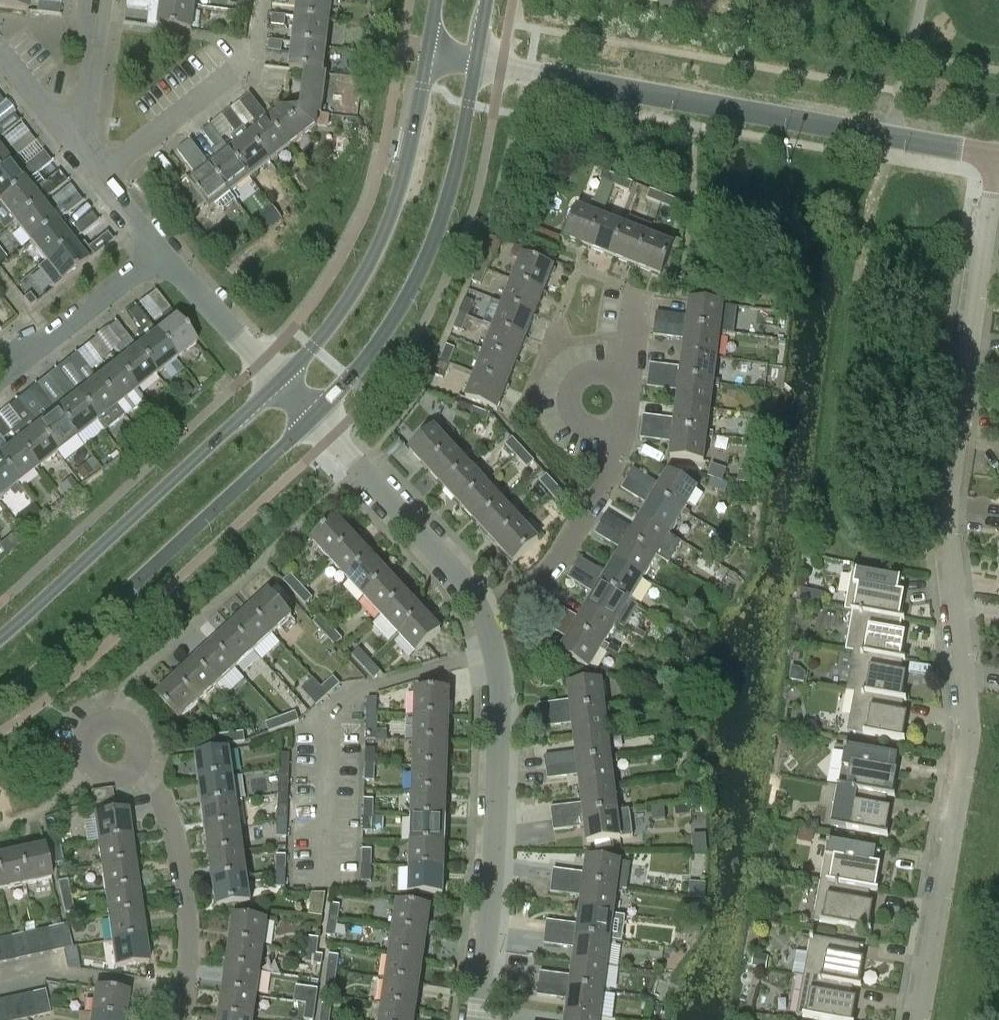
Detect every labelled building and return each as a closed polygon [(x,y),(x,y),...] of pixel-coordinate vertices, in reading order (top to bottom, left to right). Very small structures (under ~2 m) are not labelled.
[(29,0),(0,0),(0,9),(28,13),(29,0)] [(151,0),(128,0),(127,8),(150,11),(151,0)] [(149,17),(160,18),(159,28),(192,32),(195,7),(163,3),(164,2),(162,2),(162,1),(153,0),(151,0),(150,11),(149,17)] [(334,0),(299,0),(297,19),(331,24),(334,0)] [(37,13),(59,16),(61,6),(38,3),(37,13)] [(730,15),(737,12),(738,12),(734,4),(726,8),(730,15)] [(285,16),(273,15),(271,26),(284,27),(285,16)] [(294,44),(328,49),(331,24),(297,19),(294,44)] [(269,41),(268,51),(282,53),(283,42),(269,41)] [(291,70),(307,72),(328,74),(325,73),(328,49),(294,44),(291,70)] [(272,120),(293,146),(319,125),(320,114),(323,115),(328,74),(307,72),(302,111),(286,109),(272,120)] [(271,122),(262,111),(250,95),(242,101),(256,119),(253,121),(260,130),(252,136),(273,162),(293,146),(272,120),(271,122)] [(245,128),(231,110),(222,116),(236,134),(245,128)] [(19,123),(13,115),(0,125),(0,138),(19,123)] [(232,152),(231,153),(225,144),(211,126),(202,132),(216,150),(210,154),(218,163),(213,167),(233,193),(253,177),(232,152)] [(236,134),(231,138),(238,147),(232,152),(253,177),(273,162),(252,136),(245,128),(236,134)] [(29,134),(11,148),(18,156),(35,143),(29,134)] [(186,163),(200,152),(192,141),(178,153),(186,163)] [(0,150),(0,170),(9,162),(0,150)] [(188,179),(171,192),(192,218),(208,205),(212,210),(216,206),(219,210),(224,210),(236,201),(231,195),(233,193),(213,167),(200,152),(186,163),(199,179),(192,184),(188,179)] [(0,170),(0,201),(25,182),(25,183),(51,163),(43,153),(22,169),(20,167),(15,170),(9,162),(0,170)] [(614,187),(618,177),(603,171),(599,181),(602,182),(614,186),(614,187)] [(25,183),(25,182),(0,201),(0,204),(14,222),(40,202),(41,203),(67,182),(59,172),(37,189),(35,186),(31,190),(25,183)] [(301,185),(310,195),(321,185),(313,175),(301,185)] [(633,183),(618,177),(614,187),(629,192),(633,183)] [(577,208),(565,239),(589,248),(602,217),(614,186),(602,182),(590,213),(577,208)] [(665,196),(650,190),(646,199),(661,205),(665,196)] [(29,242),(56,221),(57,223),(83,202),(76,194),(50,215),(41,203),(40,202),(14,222),(29,242)] [(665,196),(661,205),(676,211),(680,202),(665,196)] [(265,213),(274,225),(282,219),(272,207),(265,213)] [(92,214),(74,228),(80,236),(98,222),(92,214)] [(602,217),(589,248),(613,258),(626,227),(602,217)] [(45,261),(71,241),(57,223),(56,221),(29,242),(45,261)] [(613,258),(637,267),(649,236),(626,227),(613,258)] [(45,261),(37,268),(53,288),(87,262),(113,242),(106,232),(87,248),(82,242),(76,247),(71,241),(45,261)] [(548,232),(544,242),(557,248),(561,237),(548,232)] [(649,236),(637,267),(662,277),(674,246),(649,236)] [(520,261),(522,256),(525,250),(515,246),(511,254),(513,258),(520,261)] [(229,259),(221,249),(217,252),(220,255),(226,262),(229,259)] [(478,267),(487,271),(493,256),(484,252),(478,267)] [(513,280),(544,292),(554,268),(522,256),(520,261),(513,280)] [(478,267),(472,282),(480,286),(487,271),(478,267)] [(535,316),(544,292),(513,280),(504,304),(535,316)] [(162,315),(169,310),(170,309),(156,291),(148,298),(162,315)] [(29,306),(35,301),(29,293),(23,298),(29,306)] [(459,314),(468,317),(474,302),(465,299),(459,314)] [(493,300),(484,322),(495,327),(494,327),(526,339),(535,316),(504,304),(503,304),(493,300)] [(657,313),(655,324),(726,334),(727,330),(720,329),(723,306),(690,301),(688,317),(657,313)] [(156,333),(136,307),(128,314),(141,332),(136,335),(143,343),(137,348),(138,349),(137,349),(157,375),(177,359),(157,334),(158,333),(157,332),(156,333)] [(459,314),(453,329),(462,332),(468,317),(459,314)] [(196,344),(175,318),(157,332),(158,333),(157,334),(177,359),(196,344)] [(108,329),(116,340),(125,334),(117,323),(108,329)] [(685,340),(683,354),(716,359),(719,336),(726,337),(726,334),(655,324),(654,336),(685,340)] [(517,363),(526,339),(494,327),(485,351),(517,363)] [(111,356),(97,338),(88,345),(102,363),(111,356)] [(137,348),(130,339),(116,350),(123,359),(117,363),(118,364),(117,365),(137,390),(157,375),(137,349),(138,349),(137,348)] [(440,360),(449,364),(455,349),(446,345),(440,360)] [(507,386),(517,363),(485,351),(476,374),(507,386)] [(90,372),(77,353),(68,360),(82,378),(90,372)] [(650,364),(648,376),(719,386),(720,381),(713,380),(716,359),(683,354),(681,369),(650,364)] [(440,360),(434,375),(444,379),(449,364),(440,360)] [(118,364),(117,363),(97,379),(98,380),(97,380),(117,406),(137,390),(117,365),(118,364)] [(97,422),(77,396),(78,396),(77,395),(76,395),(70,388),(57,370),(48,376),(68,402),(57,410),(58,411),(57,412),(78,437),(97,422)] [(498,411),(507,386),(476,374),(466,398),(498,411)] [(678,392),(676,406),(710,410),(713,388),(719,389),(719,386),(648,376),(647,388),(678,392)] [(88,386),(77,395),(78,396),(77,396),(98,422),(105,431),(125,416),(117,406),(97,380),(98,380),(97,379),(97,380),(88,386)] [(37,385),(29,392),(49,417),(38,426),(38,427),(58,453),(65,462),(84,448),(76,438),(78,437),(57,412),(58,411),(57,410),(57,411),(37,385)] [(183,406),(176,398),(169,404),(176,412),(183,406)] [(26,412),(17,401),(8,407),(17,418),(26,412)] [(475,409),(460,403),(457,412),(472,418),(475,409)] [(643,415),(642,427),(712,437),(713,433),(707,432),(710,410),(676,406),(675,419),(643,415)] [(475,409),(472,418),(487,424),(490,415),(475,409)] [(18,443),(38,469),(58,453),(38,427),(37,426),(30,418),(17,428),(24,437),(18,442),(18,443)] [(0,420),(0,437),(3,441),(11,434),(0,420)] [(712,437),(642,427),(640,439),(672,443),(670,458),(703,462),(706,440),(712,441),(712,437)] [(411,450),(428,470),(453,447),(435,428),(411,450)] [(0,455),(0,462),(18,484),(38,469),(18,443),(18,442),(11,434),(3,441),(9,448),(0,455)] [(523,450),(513,438),(505,445),(516,457),(523,450)] [(428,470),(445,488),(470,465),(453,447),(428,470)] [(523,450),(516,457),(527,469),(535,462),(523,450)] [(18,484),(0,462),(0,498),(18,484)] [(77,473),(84,481),(94,474),(87,465),(77,473)] [(445,488),(462,507),(487,484),(470,465),(445,488)] [(633,469),(627,479),(689,516),(690,514),(685,511),(698,490),(668,472),(660,485),(633,469)] [(558,487),(547,475),(539,482),(550,494),(558,487)] [(68,494),(78,487),(72,479),(62,486),(68,494)] [(648,506),(641,518),(670,536),(681,517),(686,521),(689,516),(627,479),(621,489),(648,506)] [(708,488),(717,491),(720,482),(711,479),(708,488)] [(462,507),(480,526),(504,503),(487,484),(462,507)] [(558,487),(550,494),(561,505),(568,499),(558,487)] [(480,526),(497,544),(522,521),(504,503),(480,526)] [(606,514),(600,524),(662,561),(662,560),(669,564),(682,543),(670,536),(641,518),(633,531),(606,514)] [(312,541),(330,560),(354,538),(337,519),(312,541)] [(522,521),(497,544),(514,563),(539,541),(522,521)] [(622,550),(614,562),(644,580),(655,561),(659,564),(662,561),(600,524),(594,534),(622,550)] [(24,535),(20,530),(15,534),(22,542),(27,539),(24,535)] [(372,556),(354,538),(330,560),(347,579),(372,556)] [(372,556),(347,579),(364,598),(389,575),(372,556)] [(580,558),(574,568),(635,605),(636,603),(631,600),(644,580),(614,562),(607,574),(580,558)] [(574,568),(568,578),(595,595),(587,607),(617,624),(625,629),(639,607),(635,605),(574,568)] [(852,612),(901,621),(904,622),(905,620),(900,619),(904,594),(898,593),(901,581),(904,581),(904,580),(852,571),(845,611),(852,612)] [(284,581),(295,593),(302,587),(291,575),(284,581)] [(406,594),(389,575),(364,598),(381,616),(406,594)] [(295,593),(306,605),(313,599),(302,587),(295,593)] [(250,610),(273,635),(292,617),(269,592),(250,610)] [(406,594),(381,616),(398,635),(423,612),(406,594)] [(553,603),(546,613),(607,650),(610,646),(605,644),(617,624),(587,607),(580,619),(553,603)] [(250,610),(231,627),(254,652),(273,635),(250,610)] [(441,631),(423,612),(398,635),(416,654),(441,631)] [(845,652),(853,653),(902,662),(905,662),(906,661),(901,660),(905,634),(899,633),(901,621),(852,612),(845,652)] [(607,650),(546,613),(541,623),(568,639),(560,652),(589,670),(601,651),(605,653),(607,650)] [(313,623),(324,635),(332,628),(320,616),(313,623)] [(212,644),(235,669),(254,652),(231,627),(212,644)] [(335,646),(340,642),(343,640),(332,628),(324,635),(335,646)] [(194,661),(217,686),(235,669),(212,644),(194,661)] [(352,655),(363,667),(370,661),(359,649),(352,655)] [(675,650),(671,657),(688,666),(692,660),(675,650)] [(854,693),(903,702),(906,702),(907,701),(901,700),(906,675),(900,674),(902,662),(853,653),(846,692),(854,693)] [(175,679),(198,704),(217,686),(194,661),(175,679)] [(374,679),(381,673),(370,661),(363,667),(374,679)] [(802,683),(803,683),(805,673),(802,671),(799,668),(793,668),(791,681),(801,683),(802,683)] [(333,677),(323,686),(330,694),(340,684),(333,677)] [(198,704),(175,679),(156,696),(179,721),(198,704)] [(539,717),(610,708),(609,705),(604,706),(601,683),(568,687),(569,702),(538,706),(539,717)] [(316,706),(330,694),(323,686),(310,699),(316,706)] [(417,691),(416,717),(449,718),(450,692),(417,691)] [(901,714),(903,702),(854,693),(847,732),(905,742),(905,741),(903,740),(907,715),(901,714)] [(377,715),(377,699),(368,698),(367,715),(377,715)] [(572,725),(574,739),(607,735),(605,712),(610,712),(610,708),(539,717),(541,729),(572,725)] [(291,725),(299,722),(296,712),(281,718),(284,727),(291,725)] [(367,715),(366,741),(376,741),(376,730),(377,715),(367,715)] [(448,743),(449,718),(416,717),(415,742),(448,743)] [(269,733),(284,727),(281,718),(266,724),(269,733)] [(376,730),(376,741),(387,741),(387,730),(376,730)] [(245,743),(245,742),(244,733),(228,735),(229,745),(245,743)] [(213,747),(229,745),(228,735),(211,737),(213,747)] [(607,735),(574,739),(576,753),(544,757),(546,769),(616,760),(616,756),(610,757),(607,735)] [(415,742),(414,767),(447,769),(448,743),(415,742)] [(845,747),(837,788),(887,797),(895,798),(895,797),(893,796),(897,771),(891,770),(893,758),(897,759),(897,757),(845,747)] [(365,765),(375,766),(375,750),(366,749),(365,765)] [(197,757),(201,783),(234,778),(230,753),(197,757)] [(289,771),(290,754),(280,754),(279,770),(289,771)] [(579,776),(580,790),(614,786),(611,764),(617,763),(616,760),(546,769),(547,780),(579,776)] [(365,765),(365,781),(375,782),(375,766),(365,765)] [(446,794),(447,769),(414,767),(413,793),(446,794)] [(289,787),(289,771),(279,770),(279,787),(289,787)] [(237,803),(234,778),(201,783),(204,808),(237,803)] [(551,808),(552,820),(623,811),(623,808),(616,809),(614,786),(580,790),(582,804),(551,808)] [(884,809),(887,797),(837,788),(830,827),(888,837),(888,836),(886,835),(890,810),(884,809)] [(112,789),(91,792),(91,806),(113,803),(112,789)] [(413,793),(412,818),(446,819),(446,794),(413,793)] [(364,799),(363,816),(373,816),(374,800),(364,799)] [(204,808),(207,832),(240,828),(237,803),(204,808)] [(287,821),(288,805),(278,805),(277,821),(287,821)] [(688,815),(688,806),(676,806),(677,815),(688,815)] [(623,811),(552,820),(554,832),(585,828),(587,843),(620,839),(617,816),(623,815),(623,811)] [(96,817),(99,843),(132,838),(129,813),(96,817)] [(47,834),(51,849),(60,847),(57,831),(61,830),(58,814),(43,819),(47,834)] [(363,816),(363,831),(373,832),(373,816),(363,816)] [(445,844),(446,819),(412,818),(411,843),(445,844)] [(287,838),(287,821),(277,821),(277,837),(287,838)] [(818,830),(818,824),(814,821),(808,821),(808,831),(818,830)] [(244,853),(240,828),(207,832),(211,857),(244,853)] [(813,833),(798,830),(796,841),(811,844),(813,833)] [(136,863),(132,838),(99,843),(103,868),(136,863)] [(411,843),(410,868),(444,869),(445,844),(411,843)] [(821,883),(870,892),(878,893),(879,892),(876,891),(880,866),(874,865),(877,853),(880,853),(880,852),(828,843),(821,883)] [(45,846),(19,852),(27,885),(52,879),(45,846)] [(51,849),(54,865),(63,863),(60,847),(51,849)] [(362,866),(372,866),(372,850),(363,850),(362,866)] [(0,857),(0,882),(2,891),(27,885),(19,852),(0,857)] [(211,857),(214,882),(247,877),(244,853),(211,857)] [(287,856),(286,856),(276,855),(276,871),(286,872),(287,856)] [(552,881),(623,891),(627,891),(631,865),(587,859),(585,874),(553,870),(552,881)] [(139,889),(136,863),(103,868),(106,893),(139,889)] [(362,866),(361,882),(371,883),(372,866),(362,866)] [(443,895),(444,869),(410,868),(410,894),(443,895)] [(285,888),(286,872),(276,871),(275,887),(285,888)] [(251,903),(247,877),(214,882),(218,908),(251,903)] [(58,882),(61,898),(71,896),(67,880),(58,882)] [(582,897),(580,911),(613,916),(616,894),(622,895),(623,891),(552,881),(550,893),(582,897)] [(867,904),(870,892),(821,883),(814,922),(871,932),(872,931),(869,930),(873,905),(867,904)] [(143,914),(139,889),(106,893),(109,918),(143,914)] [(312,894),(309,916),(323,918),(326,894),(312,894)] [(61,898),(64,914),(74,912),(71,896),(61,898)] [(394,929),(427,934),(431,908),(397,903),(394,929)] [(330,904),(328,920),(338,921),(341,905),(330,904)] [(613,916),(580,911),(578,925),(547,921),(545,933),(616,942),(616,939),(610,938),(613,916)] [(146,939),(143,914),(109,918),(113,943),(146,939)] [(235,917),(231,943),(264,948),(268,922),(235,917)] [(338,921),(328,920),(326,936),(336,937),(338,921)] [(54,927),(57,939),(70,936),(67,925),(54,927)] [(41,930),(46,954),(59,951),(57,939),(54,927),(41,930)] [(424,959),(427,934),(394,929),(390,954),(424,959)] [(28,933),(33,957),(46,954),(41,930),(28,933)] [(15,936),(20,960),(33,957),(28,933),(15,936)] [(575,949),(573,963),(607,967),(609,946),(615,946),(616,942),(545,933),(544,944),(575,949)] [(2,939),(7,963),(20,960),(15,936),(2,939)] [(57,939),(59,951),(73,948),(70,936),(57,939)] [(804,978),(853,987),(861,988),(862,987),(859,986),(863,961),(857,960),(860,948),(863,948),(863,947),(811,937),(804,978)] [(309,938),(307,953),(317,954),(319,939),(309,938)] [(149,964),(146,939),(113,943),(116,969),(149,964)] [(261,973),(264,948),(231,943),(227,968),(261,973)] [(306,963),(322,965),(323,955),(317,954),(307,953),(306,963)] [(753,964),(756,965),(766,966),(768,955),(758,953),(755,953),(753,964)] [(420,984),(424,959),(390,954),(386,979),(420,984)] [(330,955),(327,971),(337,972),(339,956),(330,955)] [(607,967),(573,963),(571,977),(540,973),(539,984),(609,993),(610,990),(604,990),(607,967)] [(227,968),(223,993),(257,998),(261,973),(227,968)] [(325,987),(335,988),(337,972),(327,971),(325,987)] [(853,987),(804,978),(797,1017),(815,1019),(853,1019),(856,1000),(851,999),(853,987)] [(416,1009),(420,984),(386,979),(383,1004),(416,1009)] [(568,1000),(566,1014),(600,1018),(603,997),(609,998),(609,993),(539,984),(537,996),(568,1000)] [(306,1004),(316,1006),(318,989),(296,986),(294,1002),(306,1004)] [(125,1019),(126,1019),(130,994),(96,989),(92,1015),(125,1019)] [(45,990),(33,993),(38,1017),(51,1014),(45,990)] [(33,993),(21,996),(26,1019),(38,1017),(33,993)] [(257,998),(223,993),(220,1017),(236,1019),(254,1019),(257,998)] [(8,999),(13,1019),(23,1019),(26,1019),(21,996),(8,999)] [(0,1000),(0,1019),(13,1019),(8,999),(0,1000)] [(306,1019),(314,1019),(316,1006),(306,1004),(304,1019),(306,1019)] [(416,1009),(383,1004),(380,1019),(415,1019),(416,1009)] [(332,1006),(322,1005),(320,1019),(330,1019),(332,1006)]
